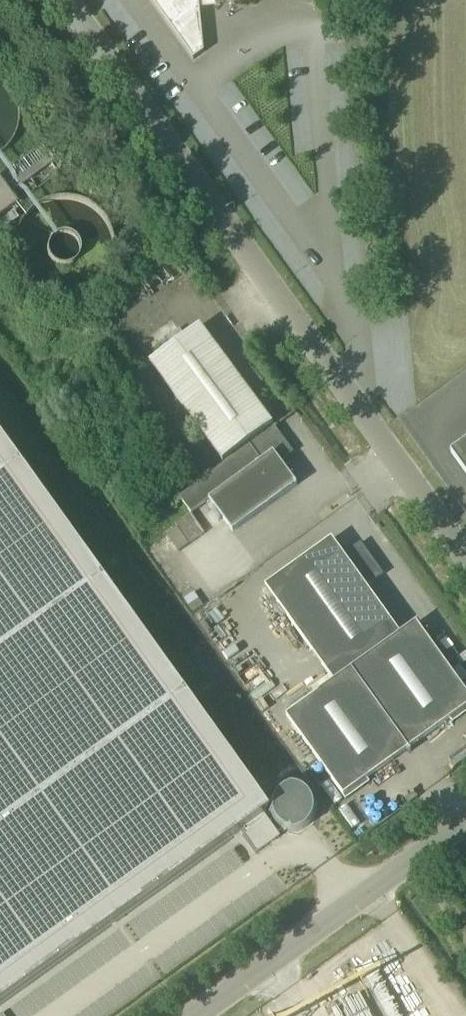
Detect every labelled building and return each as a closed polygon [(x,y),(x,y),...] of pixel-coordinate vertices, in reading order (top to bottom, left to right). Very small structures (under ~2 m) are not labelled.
[(193,60),(204,52),(199,1),(214,0),(151,0),(193,60)] [(61,172),(42,145),(0,175),(0,217),(61,172)] [(200,326),(151,362),(223,461),(273,424),(200,326)] [(290,448),(275,427),(180,497),(192,513),(206,503),(212,511),(216,508),(233,532),(297,485),(281,462),(289,456),(288,455),(289,448),(290,448)] [(0,433),(0,1010),(273,814),(0,433)] [(451,452),(465,473),(465,441),(451,452)] [(334,682),(351,669),(401,634),(367,587),(383,575),(361,543),(344,555),(332,539),(266,586),(334,682)] [(401,634),(351,669),(409,749),(450,720),(453,723),(465,713),(465,690),(463,686),(462,686),(417,622),(401,634)] [(368,779),(409,749),(351,669),(334,682),(287,716),(332,780),(346,800),(370,782),(368,779)] [(464,863),(454,870),(462,881),(465,879),(465,866),(464,863)]
